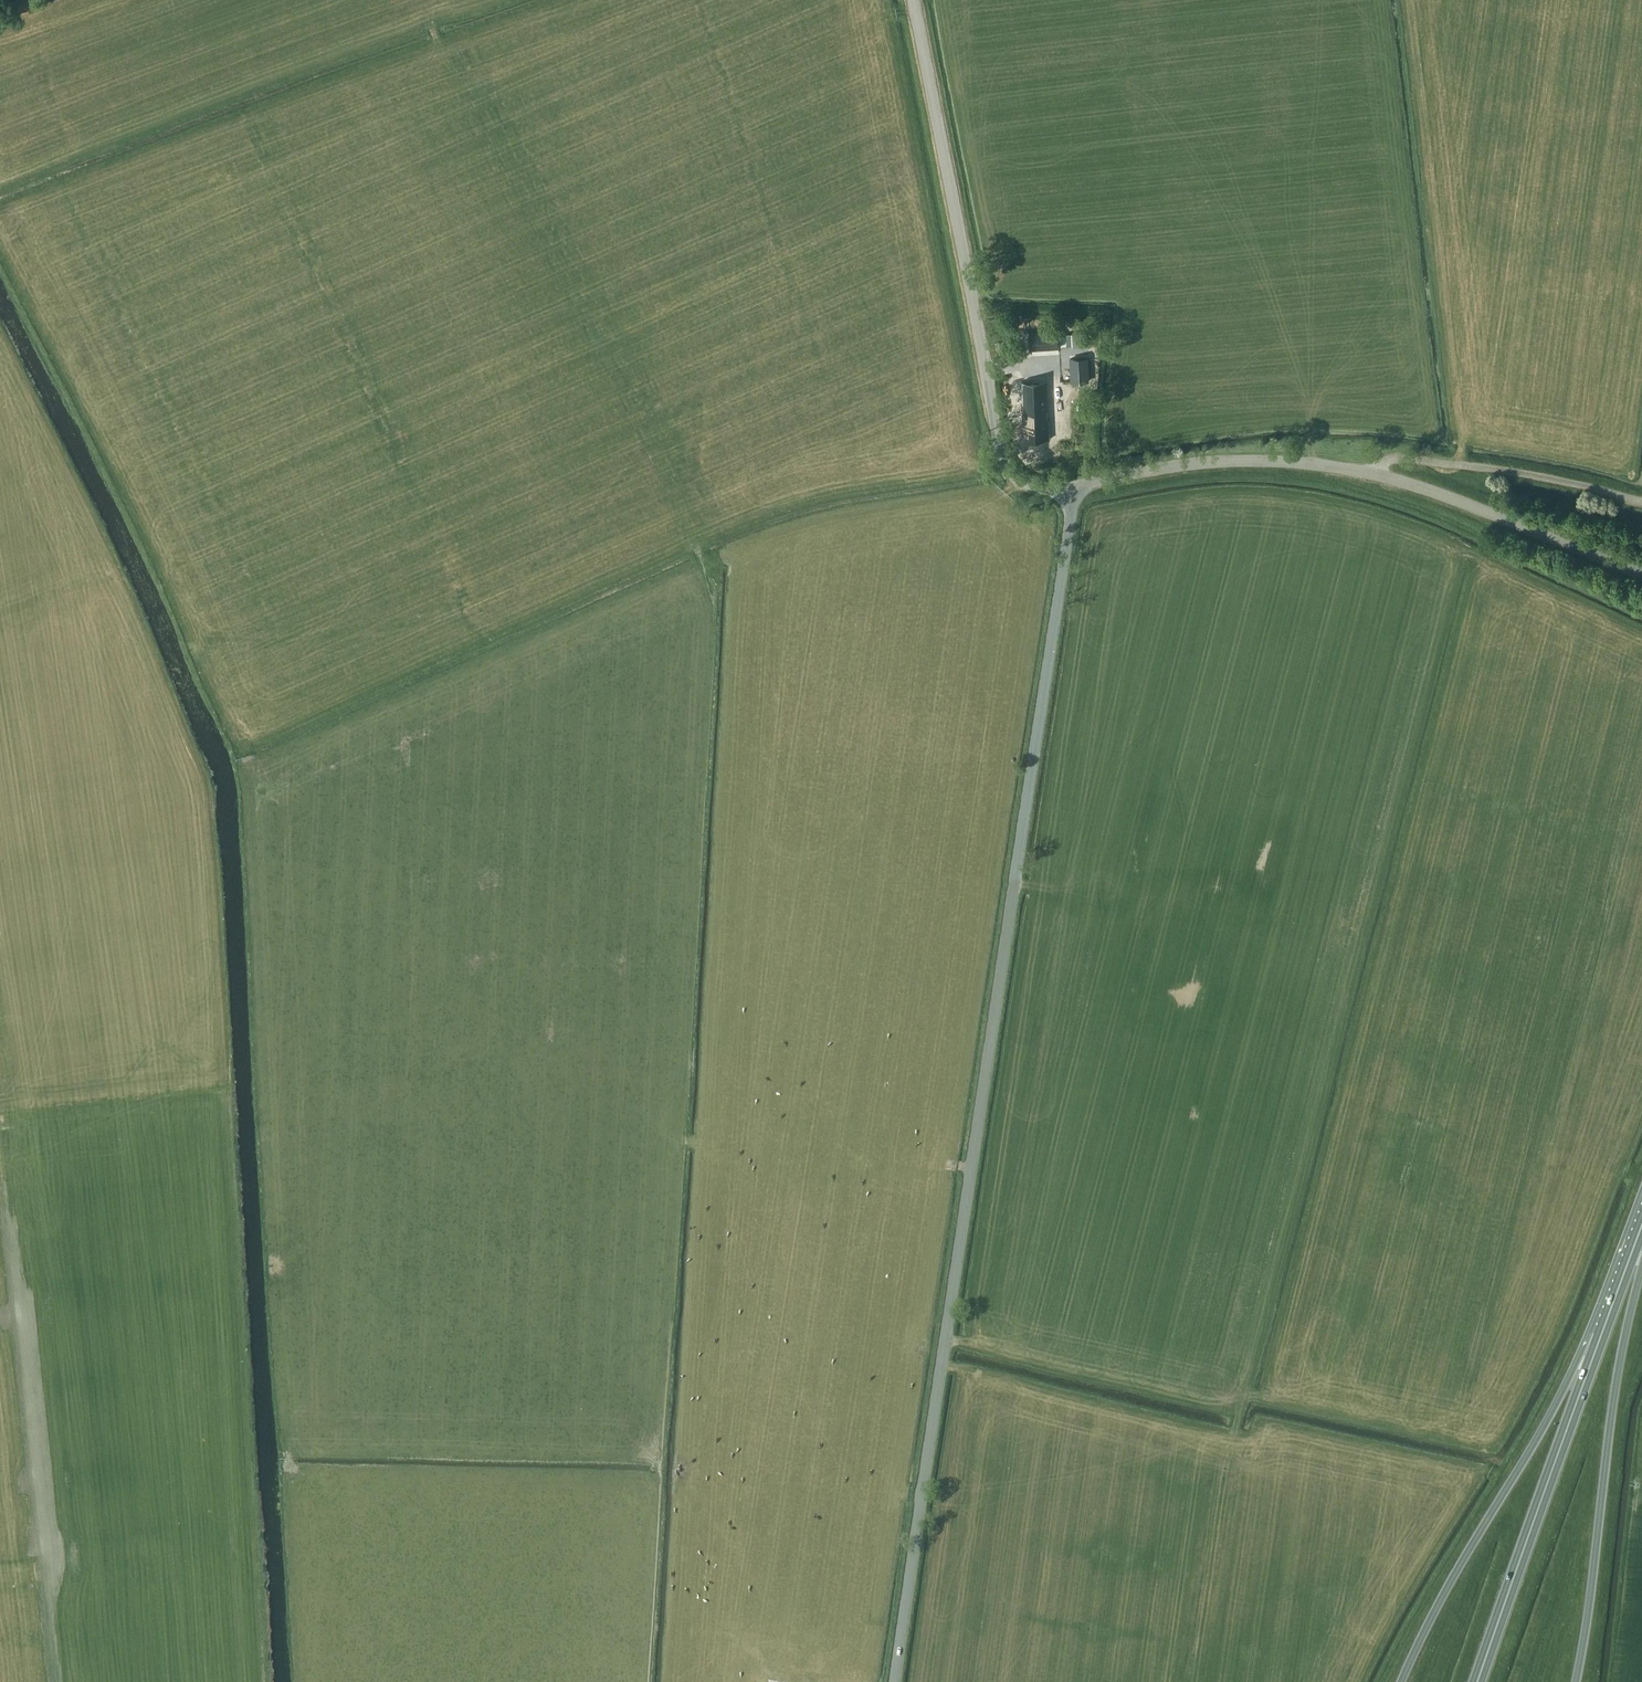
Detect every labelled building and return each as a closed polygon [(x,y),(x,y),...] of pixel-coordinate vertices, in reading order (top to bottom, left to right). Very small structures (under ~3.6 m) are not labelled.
[(1058,329),(1028,330),(1028,351),(1058,350),(1058,329)] [(1089,380),(1088,358),(1070,359),(1071,381),(1089,380)] [(1023,423),(1024,440),(1050,438),(1049,419),(1047,420),(1046,385),(1041,385),(1041,382),(1022,383),(1024,412),(1027,412),(1027,423),(1023,423)]
